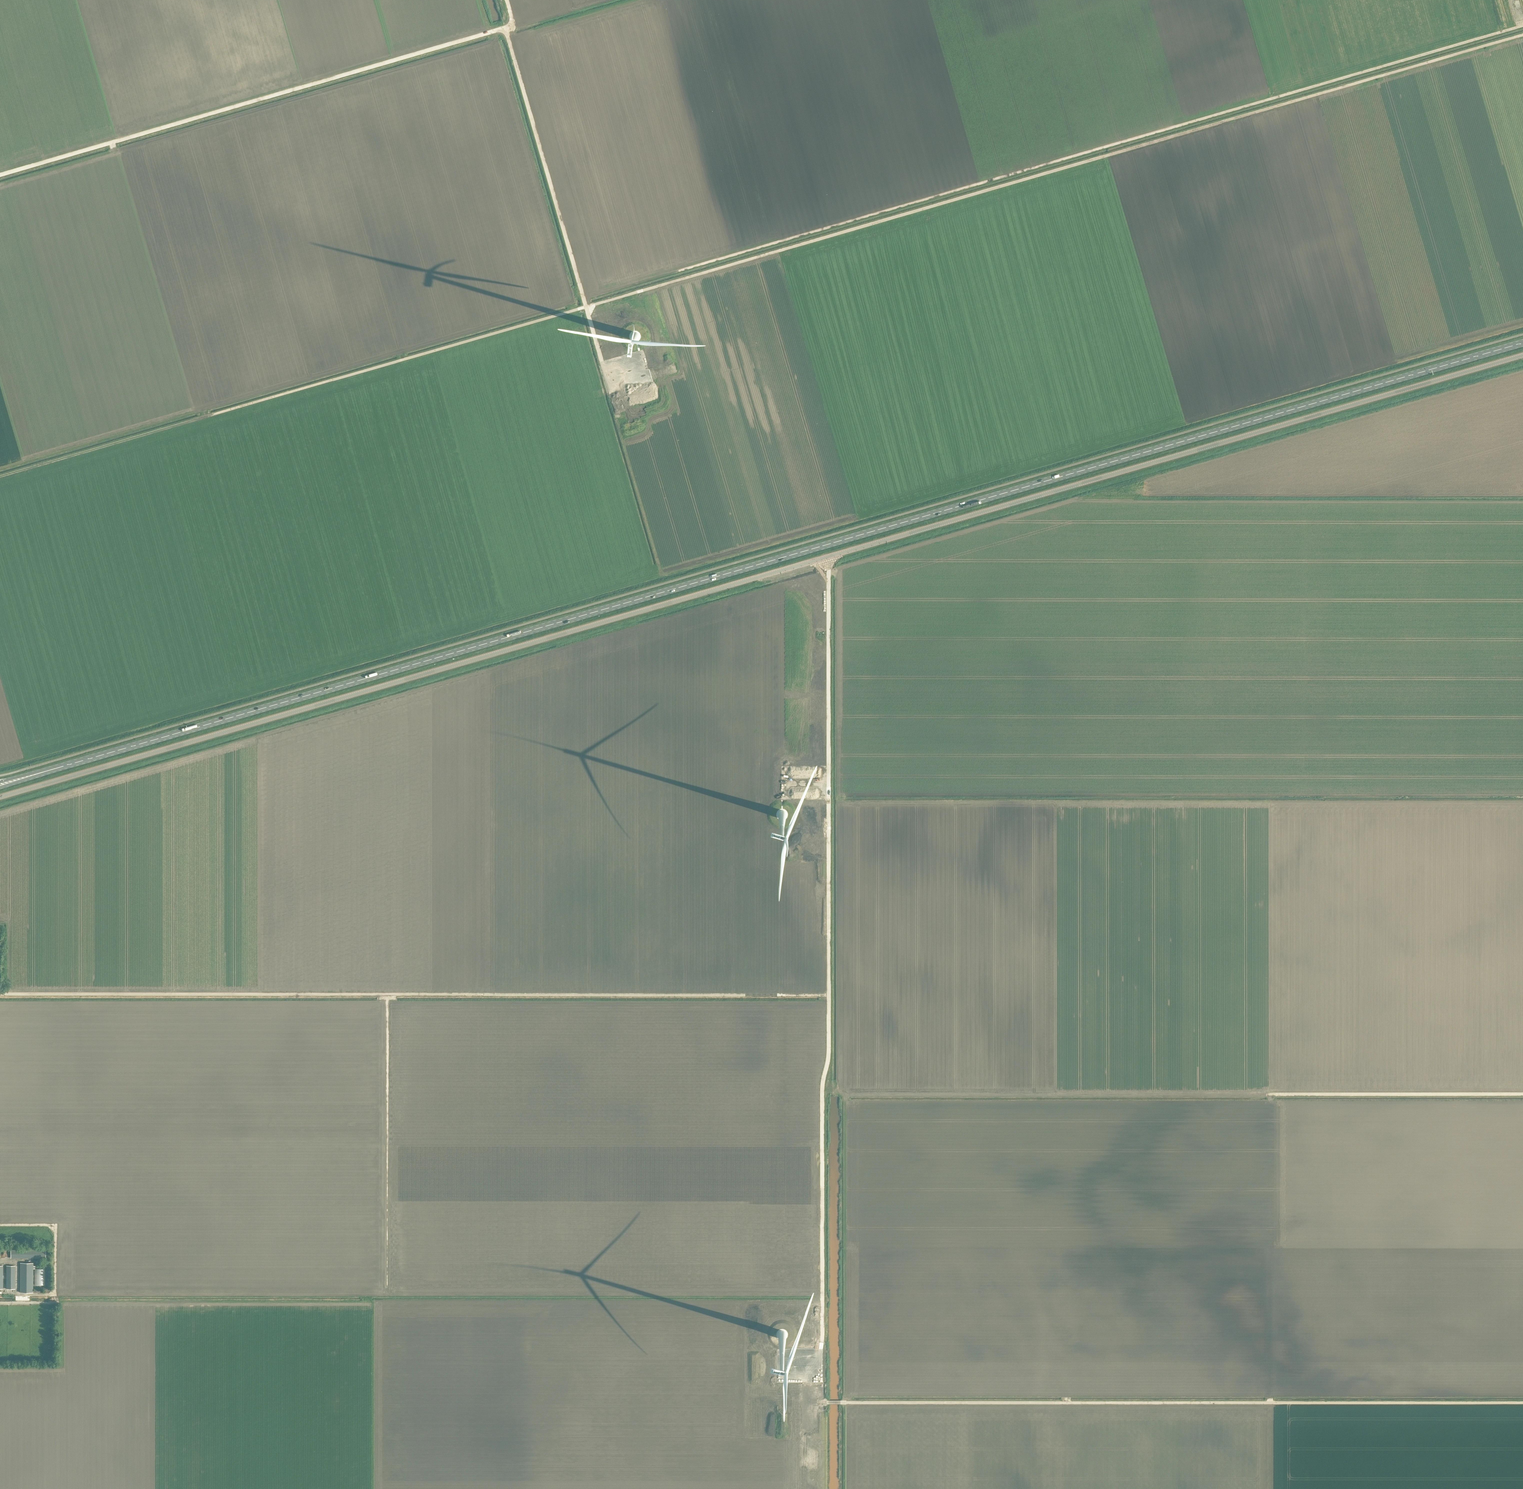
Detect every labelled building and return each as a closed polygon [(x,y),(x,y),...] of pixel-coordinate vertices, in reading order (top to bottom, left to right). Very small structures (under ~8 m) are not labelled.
[(640,337),(640,336),(640,335),(640,334),(639,334),(639,333),(638,332),(637,332),(636,331),(635,331),(634,331),(633,332),(632,332),(631,333),(631,334),(630,334),(630,335),(630,336),(630,337),(630,338),(631,339),(631,340),(632,340),(632,341),(633,341),(634,341),(635,341),(636,341),(637,341),(638,341),(638,340),(639,340),(639,339),(640,338),(640,337)] [(787,815),(787,814),(787,813),(787,812),(786,812),(786,811),(785,810),(784,810),(784,809),(783,809),(782,809),(781,809),(780,809),(780,810),(779,810),(778,811),(778,812),(777,812),(777,813),(777,814),(777,815),(777,816),(778,817),(778,818),(779,818),(780,819),(781,819),(782,819),(783,819),(784,819),(785,818),(786,818),(786,817),(787,816),(787,815)] [(46,1258),(46,1248),(11,1248),(11,1258),(46,1258)] [(33,1292),(33,1263),(20,1263),(20,1292),(33,1292)] [(15,1289),(15,1266),(7,1266),(6,1289),(15,1289)] [(777,1334),(777,1335),(777,1336),(778,1337),(778,1338),(779,1338),(780,1339),(781,1339),(782,1339),(783,1339),(784,1339),(785,1338),(786,1338),(786,1337),(787,1336),(787,1335),(787,1334),(787,1333),(787,1332),(786,1332),(786,1331),(785,1330),(784,1330),(784,1329),(783,1329),(782,1329),(781,1329),(780,1329),(780,1330),(779,1330),(778,1331),(778,1332),(777,1332),(777,1333),(777,1334)]
